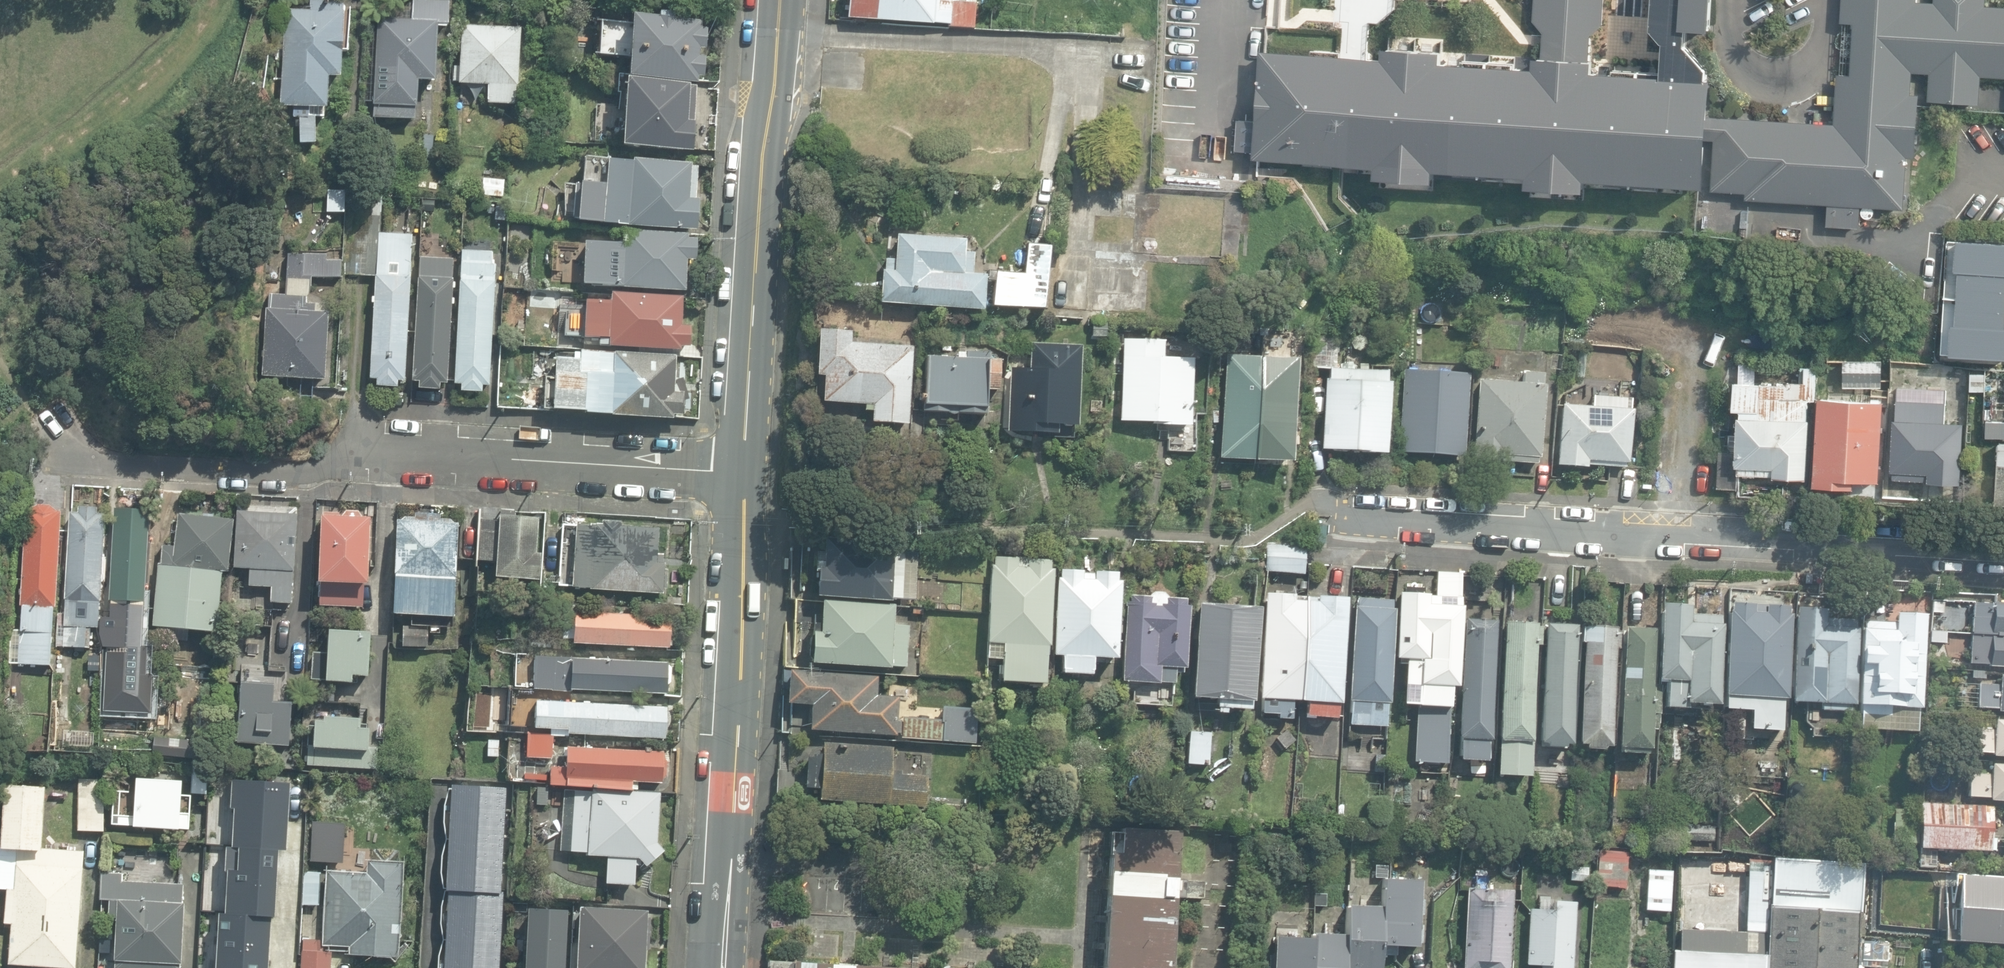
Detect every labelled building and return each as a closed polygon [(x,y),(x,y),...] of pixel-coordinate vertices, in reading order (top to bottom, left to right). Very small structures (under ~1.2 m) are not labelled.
[(314,139),(315,112),(325,112),(326,72),(340,73),(341,48),(347,48),(347,28),(340,28),(341,0),(309,0),(309,5),(283,5),(280,102),(292,102),(292,113),(300,113),(299,138),(314,139)] [(414,120),(417,81),(433,82),(436,29),(446,29),(448,1),(433,0),(411,0),(410,20),(377,18),(371,118),(414,120)] [(973,25),(974,1),(966,0),(847,0),(846,15),(948,22),(948,23),(973,25)] [(1713,0),(1655,0),(1653,29),(1665,42),(1664,71),(1618,68),(1617,73),(1593,71),(1594,62),(1589,61),(1590,35),(1602,25),(1604,0),(1535,0),(1534,21),(1543,32),(1542,59),(1538,58),(1537,68),(1519,67),(1520,62),(1468,59),(1468,63),(1443,62),(1444,50),(1386,47),(1385,58),(1345,56),(1345,52),(1316,50),(1316,54),(1261,50),(1257,122),(1237,120),(1235,151),(1255,152),(1255,158),(1378,165),(1377,176),(1435,180),(1436,169),(1528,175),(1528,186),(1585,190),(1586,178),(1705,186),(1712,79),(1707,78),(1708,68),(1686,45),(1688,28),(1711,29),(1713,0)] [(1931,101),(1979,103),(1981,77),(2003,78),(2003,6),(1988,5),(1988,0),(1933,0),(1933,2),(1918,1),(1918,0),(1842,0),(1841,23),(1853,24),(1851,73),(1911,76),(1913,71),(1933,71),(1931,101)] [(626,75),(696,78),(696,72),(702,72),(703,52),(698,52),(698,43),(704,44),(705,24),(698,24),(699,17),(669,16),(669,10),(656,10),(656,15),(629,14),(626,75)] [(623,54),(624,20),(598,19),(596,53),(623,54)] [(486,103),(513,105),(514,85),(518,85),(520,28),(462,25),(460,66),(453,65),(452,82),(487,84),(486,103)] [(449,69),(452,46),(445,45),(442,68),(449,69)] [(1910,92),(1911,76),(1835,73),(1833,124),(1710,119),(1709,141),(1715,142),(1713,190),(1746,192),(1746,199),(1827,202),(1826,228),(1857,229),(1858,204),(1905,206),(1908,157),(1917,158),(1920,92),(1910,92)] [(600,95),(616,96),(616,93),(620,93),(621,75),(613,75),(613,78),(601,78),(600,95)] [(620,141),(693,145),(695,116),(691,116),(693,81),(624,77),(620,141)] [(603,223),(697,230),(699,199),(694,198),(696,166),(691,166),(691,164),(631,160),(631,162),(607,160),(603,223)] [(481,195),(502,197),(504,181),(483,179),(481,195)] [(325,209),(341,209),(342,191),(326,191),(325,209)] [(399,381),(404,382),(414,235),(378,233),(380,197),(364,196),(363,214),(349,213),(345,274),(376,277),(369,379),(375,379),(374,388),(398,389),(399,381)] [(431,212),(432,200),(422,199),(421,211),(431,212)] [(506,228),(507,203),(495,202),(494,227),(506,228)] [(582,284),(685,291),(687,260),(696,260),(697,238),(687,237),(688,234),(624,230),(623,244),(584,241),(582,284)] [(880,303),(983,310),(985,275),(973,274),(975,254),(964,253),(965,240),(897,236),(895,259),(885,258),(884,270),(881,270),(880,303)] [(489,385),(495,264),(491,264),(492,252),(461,251),(454,383),(461,383),(461,390),(482,391),(482,385),(489,385)] [(1994,311),(1996,290),(1995,290),(1998,255),(1958,252),(1953,308),(1994,311)] [(262,376),(324,379),(327,313),(325,313),(326,304),(306,303),(306,297),(311,290),(312,277),(339,279),(340,261),(326,260),(326,255),(287,253),(284,294),(268,293),(267,309),(265,309),(262,376)] [(417,388),(439,389),(439,383),(446,383),(453,259),(418,257),(411,381),(418,381),(417,388)] [(598,345),(680,349),(681,346),(689,346),(690,326),(680,325),(682,296),(611,292),(610,301),(579,299),(578,308),(585,309),(584,330),(599,331),(598,345)] [(1993,328),(1995,316),(1985,315),(1983,327),(1993,328)] [(871,418),(907,420),(910,342),(848,340),(849,329),(817,328),(815,373),(823,373),(822,399),(863,400),(863,407),(872,408),(871,418)] [(1335,367),(1337,336),(1314,334),(1312,366),(1335,367)] [(1150,425),(1190,426),(1192,359),(1163,358),(1163,341),(1122,339),(1119,421),(1150,422),(1150,425)] [(1006,432),(1057,435),(1057,426),(1076,427),(1082,345),(1030,342),(1028,370),(1010,368),(1006,432)] [(922,408),(984,411),(985,387),(996,387),(997,358),(988,358),(988,350),(957,349),(956,354),(926,353),(925,392),(920,392),(920,395),(923,395),(922,408)] [(587,416),(675,421),(675,417),(684,417),(685,394),(675,393),(677,356),(581,351),(581,353),(575,353),(574,361),(557,360),(556,379),(547,378),(545,411),(587,413),(587,416)] [(1218,457),(1255,460),(1262,357),(1225,354),(1218,457)] [(1882,357),(1843,356),(1842,381),(1881,382),(1882,357)] [(1296,359),(1262,357),(1255,460),(1290,462),(1296,359)] [(1738,416),(1737,452),(1719,451),(1717,488),(1738,488),(1739,475),(1774,476),(1774,478),(1807,479),(1809,420),(1808,420),(1809,400),(1815,400),(1817,367),(1804,366),(1804,381),(1788,381),(1788,383),(1734,382),(1733,409),(1758,410),(1758,417),(1738,416)] [(1320,449),(1384,454),(1389,383),(1385,383),(1386,372),(1329,368),(1328,379),(1325,379),(1320,449)] [(1397,452),(1463,457),(1468,373),(1402,369),(1397,452)] [(1503,461),(1535,463),(1535,457),(1538,458),(1543,385),(1542,385),(1542,373),(1522,372),(1521,383),(1477,379),(1472,459),(1503,462),(1503,461)] [(1971,373),(1971,392),(1986,391),(1986,372),(1971,373)] [(1814,484),(1854,486),(1855,477),(1879,478),(1883,398),(1881,398),(1881,385),(1871,384),(1870,397),(1818,395),(1814,484)] [(1945,422),(1946,389),(1897,386),(1895,419),(1893,419),(1890,471),(1893,471),(1893,479),(1927,481),(1927,483),(1961,484),(1965,423),(1945,422)] [(1587,465),(1624,468),(1624,463),(1627,463),(1632,410),(1629,410),(1629,399),(1591,396),(1590,407),(1560,405),(1556,465),(1587,467),(1587,465)] [(1107,402),(1107,415),(1118,416),(1118,402),(1107,402)] [(2003,438),(2003,421),(1987,420),(1986,437),(2003,438)] [(1998,443),(1995,506),(2003,507),(2003,443),(1998,443)] [(19,664),(50,665),(61,512),(58,512),(50,506),(38,505),(31,509),(26,510),(20,606),(22,606),(21,626),(12,627),(10,653),(19,653),(19,664)] [(271,603),(292,604),(297,509),(238,506),(235,567),(250,568),(249,586),(272,587),(271,603)] [(57,646),(89,647),(90,627),(98,627),(105,514),(98,513),(98,507),(79,507),(78,513),(71,512),(64,613),(58,613),(57,646)] [(101,645),(141,648),(150,511),(115,509),(109,615),(103,614),(101,645)] [(494,577),(538,580),(540,554),(536,554),(538,519),(514,517),(515,511),(500,510),(499,522),(481,521),(478,561),(495,562),(494,577)] [(152,625),(216,631),(223,572),(227,572),(232,520),(178,514),(174,546),(162,545),(160,564),(158,564),(152,625)] [(393,614),(453,617),(458,524),(449,519),(440,519),(440,515),(415,514),(414,517),(404,517),(397,521),(393,614)] [(363,608),(368,519),(321,516),(317,582),(320,582),(319,605),(363,608)] [(572,588),(662,594),(663,589),(667,589),(668,569),(664,569),(664,555),(658,555),(659,529),(621,526),(621,522),(601,521),(601,526),(576,525),(575,545),(565,544),(564,562),(573,562),(572,588)] [(915,599),(918,552),(894,551),(894,541),(825,537),(824,560),(816,560),(815,569),(819,569),(817,596),(891,600),(891,598),(915,599)] [(1264,569),(1302,573),(1305,545),(1267,541),(1264,569)] [(1002,680),(1045,683),(1047,645),(1049,646),(1054,569),(1050,568),(1051,560),(994,557),(994,564),(992,564),(987,657),(1003,658),(1002,680)] [(1061,672),(1091,673),(1092,657),(1117,658),(1121,580),(1116,580),(1117,572),(1095,571),(1094,573),(1083,573),(1084,570),(1061,569),(1060,577),(1058,577),(1054,655),(1062,656),(1061,672)] [(1414,761),(1446,763),(1451,686),(1455,686),(1462,573),(1436,571),(1435,595),(1430,595),(1430,593),(1424,592),(1424,587),(1405,586),(1405,593),(1399,592),(1395,658),(1406,658),(1403,704),(1417,705),(1414,761)] [(1915,592),(1916,581),(1904,580),(1903,591),(1915,592)] [(1122,680),(1174,683),(1175,672),(1182,673),(1182,667),(1184,668),(1190,605),(1186,605),(1186,599),(1167,598),(1163,593),(1152,592),(1148,596),(1130,595),(1130,600),(1125,601),(1125,606),(1127,607),(1122,680)] [(1277,718),(1290,718),(1292,700),(1298,700),(1304,600),(1294,599),(1295,595),(1266,593),(1259,698),(1262,698),(1261,712),(1277,713),(1277,718)] [(1306,714),(1335,716),(1336,703),(1339,703),(1346,597),(1319,595),(1318,601),(1306,600),(1300,700),(1307,701),(1306,714)] [(1392,608),(1392,599),(1358,597),(1357,607),(1354,607),(1349,701),(1350,701),(1349,725),(1385,726),(1386,702),(1389,703),(1394,609),(1392,608)] [(810,663),(890,668),(890,666),(905,667),(907,626),(894,625),(895,605),(822,600),(822,602),(797,601),(796,622),(821,624),(820,632),(812,632),(810,663)] [(1780,697),(1785,697),(1790,605),(1728,601),(1721,706),(1749,708),(1747,728),(1777,730),(1780,697)] [(1216,707),(1249,710),(1258,607),(1200,602),(1192,697),(1216,699),(1216,707)] [(1943,603),(1931,602),(1930,613),(1941,614),(1943,603)] [(2003,635),(2003,604),(1972,602),(1971,633),(2003,635)] [(1666,706),(1685,707),(1685,702),(1719,704),(1723,623),(1721,623),(1721,615),(1690,614),(1691,605),(1661,604),(1657,678),(1667,679),(1666,706)] [(1821,709),(1850,710),(1850,704),(1853,704),(1857,627),(1855,627),(1856,619),(1825,618),(1825,610),(1795,609),(1791,701),(1821,702),(1821,709)] [(573,643),(668,649),(669,617),(565,611),(563,638),(573,639),(573,643)] [(1920,708),(1924,614),(1894,613),(1893,622),(1865,621),(1864,628),(1861,628),(1857,703),(1860,703),(1859,729),(1917,732),(1918,708),(1920,708)] [(1459,759),(1487,760),(1487,739),(1490,739),(1495,620),(1465,619),(1459,759)] [(1541,645),(1542,627),(1536,626),(1536,623),(1504,621),(1495,774),(1529,776),(1536,645),(1541,645)] [(1545,745),(1566,746),(1566,744),(1570,744),(1576,625),(1546,624),(1541,742),(1545,742),(1545,745)] [(1585,748),(1604,748),(1604,746),(1610,746),(1615,627),(1583,625),(1582,642),(1584,642),(1580,744),(1585,744),(1585,748)] [(402,646),(427,647),(427,628),(403,627),(402,646)] [(1621,751),(1647,753),(1647,748),(1651,748),(1653,706),(1658,707),(1659,686),(1652,686),(1655,628),(1625,627),(1619,746),(1621,747),(1621,751)] [(367,677),(370,633),(328,630),(327,652),(313,651),(311,679),(351,682),(352,676),(367,677)] [(1931,642),(1944,643),(1945,633),(1932,632),(1931,642)] [(2003,666),(2003,636),(1970,634),(1968,662),(1989,663),(1988,666),(2003,666)] [(667,693),(669,663),(534,656),(532,690),(569,692),(570,688),(667,693)] [(810,730),(896,735),(896,733),(900,734),(901,722),(898,722),(899,698),(877,696),(878,676),(818,672),(818,670),(783,668),(781,689),(788,689),(787,702),(811,704),(810,730)] [(1999,675),(1998,685),(1977,684),(1976,708),(1997,708),(1997,711),(2003,711),(2003,675),(1999,675)] [(236,743),(289,746),(291,700),(271,699),(272,682),(239,680),(236,743)] [(568,733),(664,738),(665,729),(670,722),(670,715),(666,709),(666,707),(536,701),(535,727),(568,729),(568,733)] [(360,727),(360,718),(322,715),(322,720),(314,719),(312,746),(307,746),(306,765),(377,769),(378,750),(367,749),(368,728),(360,727)] [(901,737),(974,743),(976,721),(903,716),(901,737)] [(2003,755),(2003,720),(1994,719),(1994,730),(1972,729),(1971,752),(1992,753),(1992,755),(2003,755)] [(1186,763),(1208,765),(1212,733),(1190,730),(1186,763)] [(1275,737),(1284,749),(1294,741),(1285,730),(1275,737)] [(527,756),(553,757),(554,733),(528,732),(527,756)] [(142,755),(193,760),(195,741),(144,736),(142,755)] [(489,756),(499,756),(499,739),(489,739),(489,756)] [(819,799),(924,807),(926,777),(901,775),(902,771),(890,770),(892,748),(823,743),(822,753),(813,753),(812,758),(806,758),(805,771),(777,769),(775,793),(819,796),(819,799)] [(665,775),(666,761),(663,756),(663,752),(567,746),(566,766),(550,766),(549,784),(631,789),(632,781),(661,783),(661,777),(665,775)] [(1383,766),(1384,748),(1374,748),(1374,766),(1383,766)] [(288,772),(288,759),(275,759),(275,771),(288,772)] [(1991,763),(1990,774),(1970,773),(1968,796),(1989,797),(1989,800),(2003,801),(2003,763),(1991,763)] [(206,795),(208,766),(192,765),(190,794),(206,795)] [(249,815),(298,819),(303,776),(253,771),(249,815)] [(181,795),(182,780),(135,776),(135,790),(118,789),(116,825),(188,830),(191,795),(181,795)] [(103,831),(104,792),(96,792),(96,779),(79,779),(78,830),(103,831)] [(8,964),(65,967),(77,967),(85,851),(41,847),(45,788),(4,785),(0,843),(0,889),(7,889),(4,924),(11,924),(8,964)] [(501,893),(507,788),(451,785),(445,890),(501,893)] [(536,803),(549,803),(550,788),(537,787),(536,803)] [(656,843),(660,794),(574,789),(570,851),(588,853),(588,855),(608,857),(607,882),(634,884),(636,858),(639,858),(645,866),(663,849),(656,843)] [(1948,789),(1939,789),(1939,802),(1948,802),(1948,789)] [(1919,847),(1990,851),(1992,806),(1923,802),(1923,810),(1894,809),(1892,842),(1919,843),(1919,847)] [(1178,832),(1120,828),(1119,854),(1109,853),(1102,967),(1169,967),(1178,832)] [(282,906),(262,905),(265,852),(226,849),(219,967),(279,967),(282,906)] [(1597,886),(1624,888),(1627,852),(1599,850),(1597,886)] [(1935,868),(1936,852),(1918,850),(1917,866),(1935,868)] [(1862,863),(1772,857),(1765,967),(1854,967),(1862,863)] [(1770,860),(1735,858),(1734,867),(1747,868),(1742,932),(1681,928),(1680,950),(1673,949),(1672,967),(1763,967),(1770,860)] [(349,954),(398,957),(403,862),(367,860),(367,873),(327,870),(323,945),(349,947),(349,954)] [(1386,878),(1387,864),(1357,862),(1356,877),(1386,878)] [(1587,881),(1587,865),(1570,865),(1570,881),(1587,881)] [(2003,941),(2003,875),(1956,871),(1952,936),(2003,941)] [(178,963),(180,963),(182,885),(121,883),(122,873),(103,872),(102,899),(109,899),(108,918),(116,918),(115,967),(178,967),(178,963)] [(319,877),(303,877),(302,906),(318,907),(319,877)] [(1201,898),(1203,881),(1181,879),(1179,896),(1201,898)] [(1420,880),(1381,879),(1379,906),(1345,904),(1344,934),(1311,933),(1311,937),(1274,935),(1272,967),(1381,967),(1382,945),(1416,947),(1420,880)] [(1513,889),(1467,887),(1463,967),(1509,967),(1513,889)] [(503,894),(448,891),(443,967),(498,967),(503,894)] [(1574,903),(1555,902),(1555,909),(1529,909),(1527,963),(1539,964),(1538,967),(1572,967),(1574,903)] [(647,911),(564,906),(563,927),(553,927),(552,939),(562,939),(561,967),(644,967),(647,911)] [(1861,938),(1860,960),(1885,962),(1886,940),(1861,938)] [(769,961),(769,959),(768,959),(768,967),(899,967),(769,961)]
